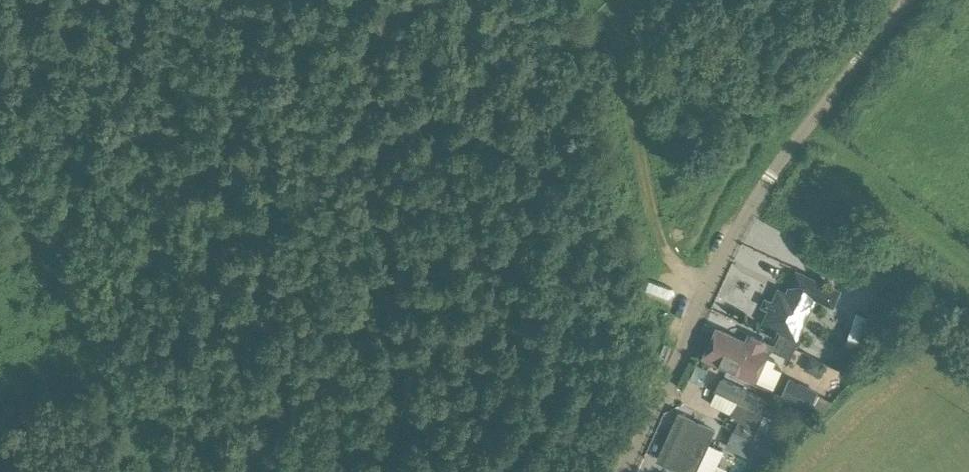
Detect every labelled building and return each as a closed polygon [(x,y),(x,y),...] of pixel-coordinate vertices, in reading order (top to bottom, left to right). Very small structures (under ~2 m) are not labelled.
[(774,290),(764,319),(802,335),(817,305),(836,312),(842,297),(796,279),(789,296),(774,290)] [(856,310),(845,342),(860,347),(871,315),(856,310)] [(777,338),(776,339),(795,348),(796,347),(801,335),(782,327),(777,338)] [(714,334),(702,364),(757,387),(769,358),(763,356),(767,347),(749,339),(746,347),(714,334)] [(791,358),(795,348),(776,339),(772,350),(791,358)] [(841,361),(838,367),(845,371),(849,365),(841,361)] [(697,365),(690,379),(701,385),(708,370),(697,365)] [(819,391),(790,378),(781,397),(810,411),(819,391)] [(767,407),(721,383),(708,409),(729,420),(735,409),(760,422),(767,407)] [(735,429),(735,430),(741,433),(753,439),(754,438),(758,430),(739,421),(735,429)] [(758,429),(754,438),(770,446),(776,449),(781,439),(767,432),(758,428),(758,429)] [(748,449),(753,439),(741,433),(735,430),(730,440),(748,449)] [(716,450),(696,440),(686,461),(706,471),(716,450)]
